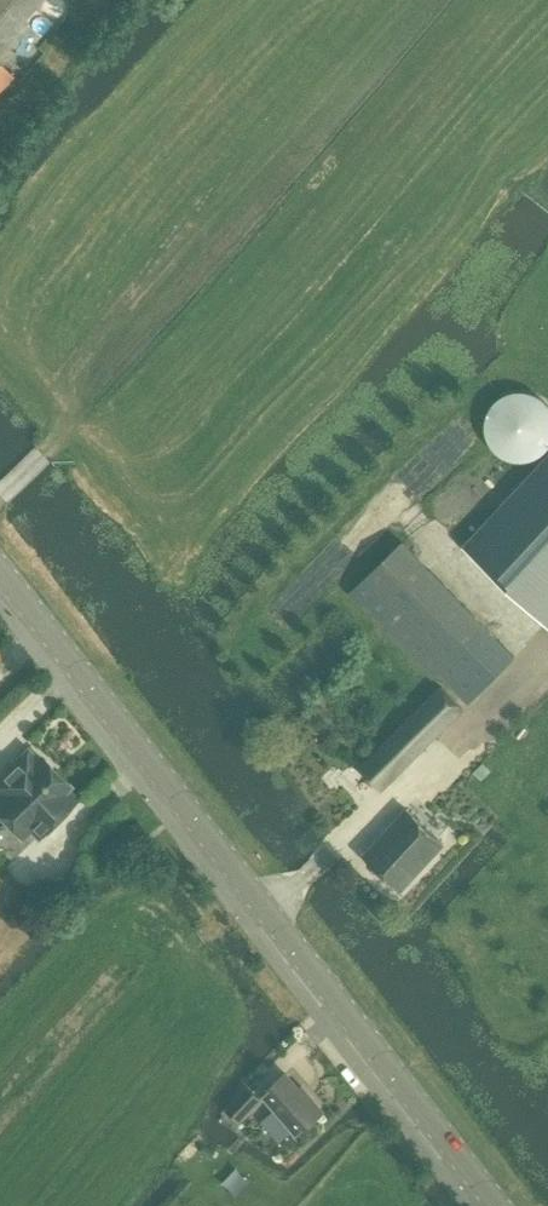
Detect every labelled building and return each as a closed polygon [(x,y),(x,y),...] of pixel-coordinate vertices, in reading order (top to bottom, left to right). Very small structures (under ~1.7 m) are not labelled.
[(14,76),(0,62),(0,90),(14,76)] [(544,399),(538,395),(532,392),(525,390),(518,390),(512,391),(505,393),(499,396),(494,401),(490,406),(486,412),(485,419),(484,426),(485,433),(487,439),(491,445),(495,451),(501,455),(507,458),(514,460),(520,460),(527,459),(534,457),(540,454),(545,449),(547,445),(547,404),(544,399)] [(470,551),(547,624),(547,468),(470,551)] [(515,658),(485,627),(404,543),(351,595),(433,678),(438,673),(468,704),(515,658)] [(381,790),(463,709),(442,687),(359,767),(381,790)] [(5,820),(12,814),(49,777),(55,771),(41,756),(38,760),(28,750),(4,773),(0,773),(0,815),(5,820)] [(12,814),(5,820),(12,827),(22,837),(31,828),(38,836),(42,833),(47,833),(53,827),(53,822),(76,799),(66,788),(69,785),(58,774),(55,771),(49,777),(12,814)] [(445,844),(407,809),(406,808),(363,853),(402,890),(445,844)] [(136,845),(143,839),(139,834),(131,840),(136,845)] [(309,1094),(307,1097),(286,1073),(262,1094),(297,1134),(324,1111),(309,1094)] [(239,1119),(259,1098),(249,1088),(229,1109),(239,1119)]
